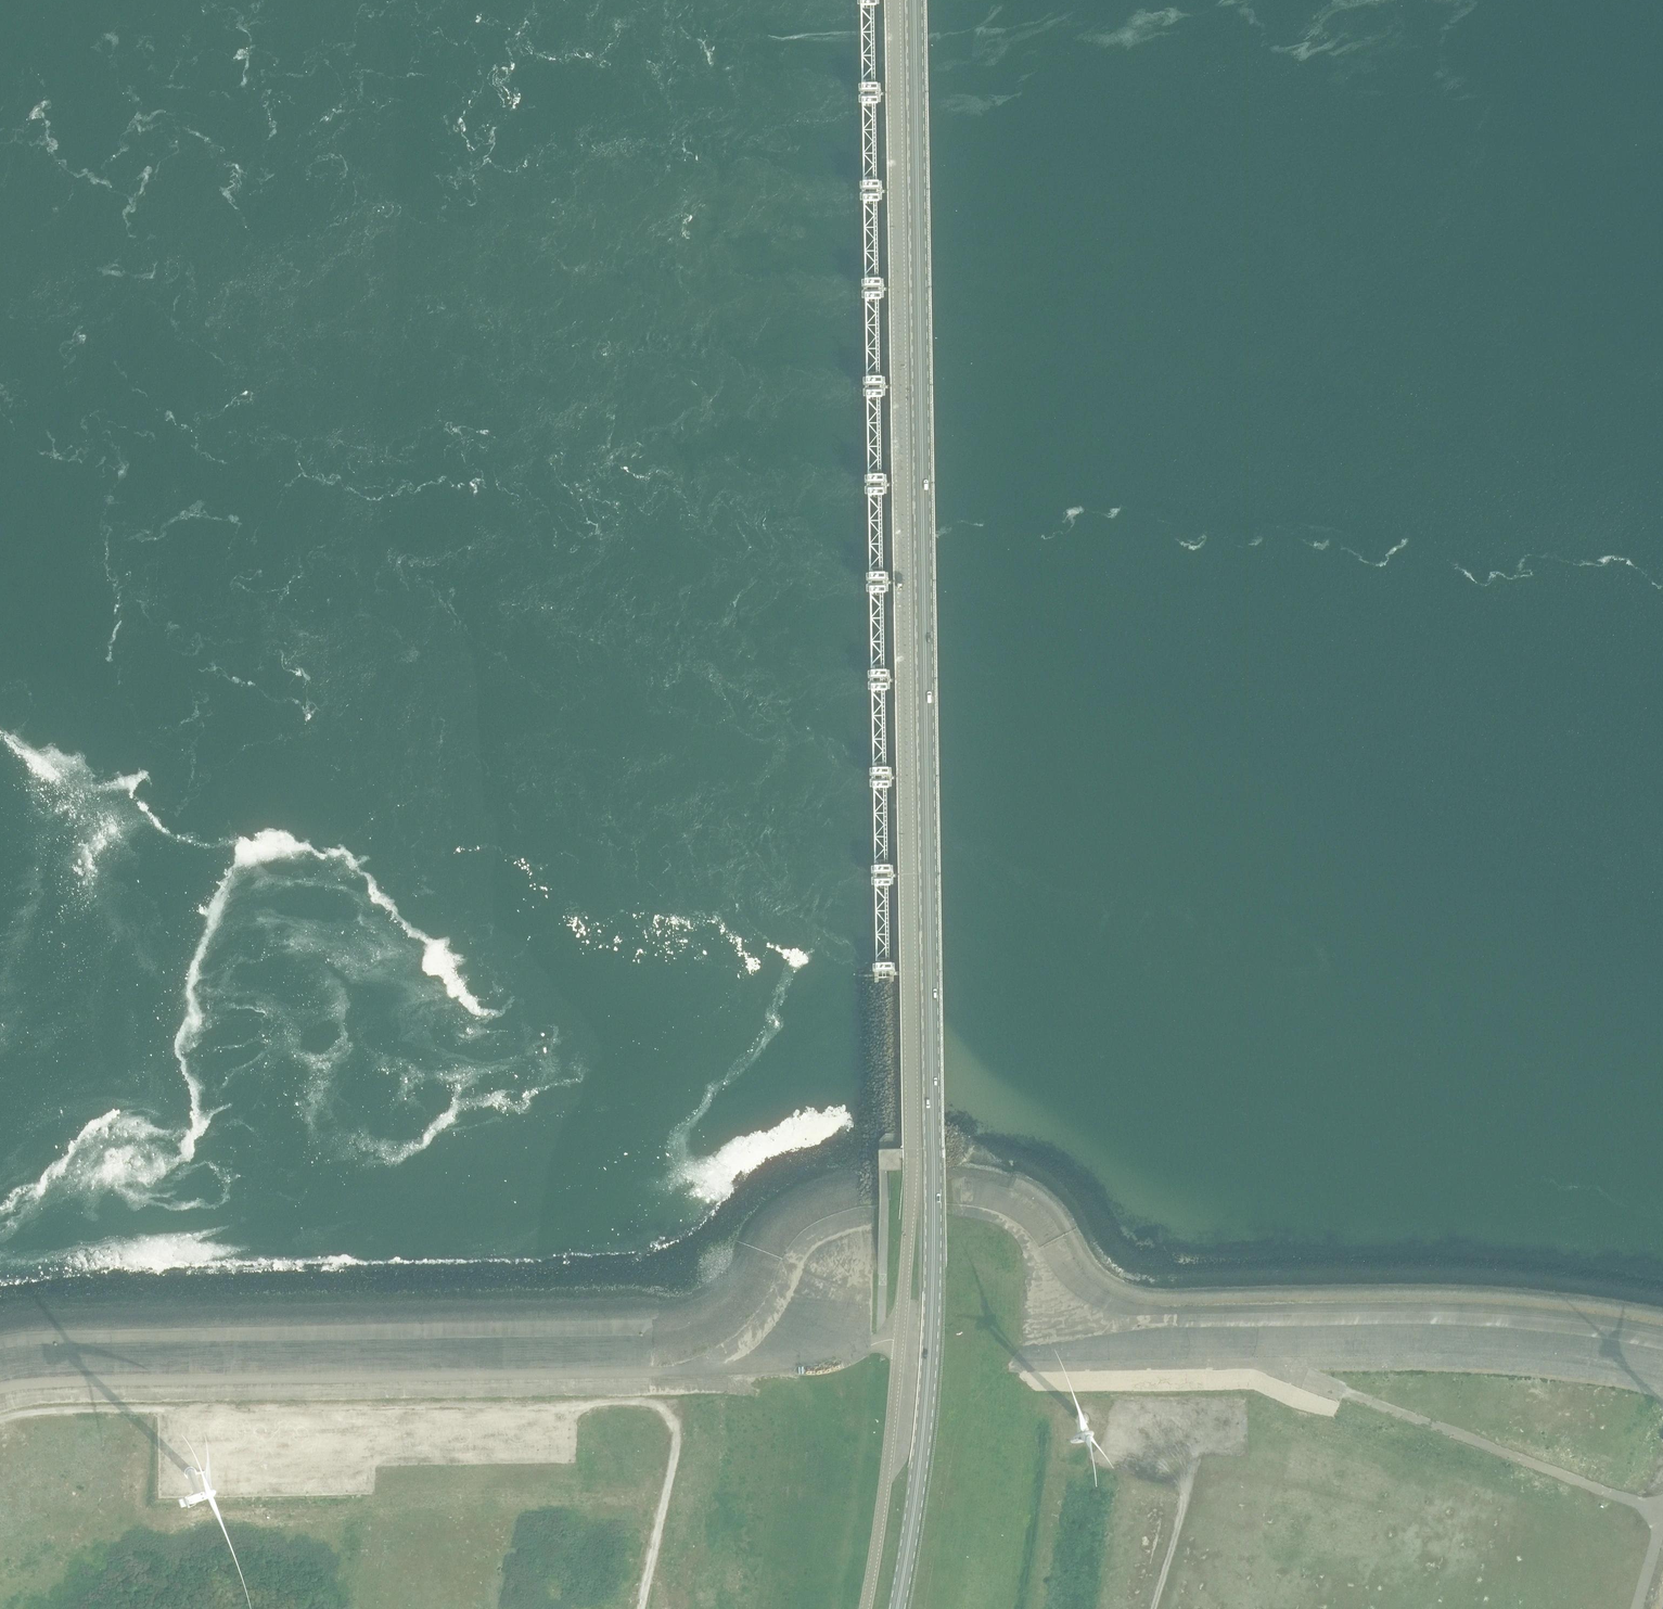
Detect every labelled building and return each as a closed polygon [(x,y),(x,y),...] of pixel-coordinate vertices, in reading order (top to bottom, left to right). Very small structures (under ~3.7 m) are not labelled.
[(878,82),(862,82),(862,83),(860,83),(860,102),(863,102),(863,103),(878,102),(878,101),(881,101),(881,82),(878,82)] [(1077,1418),(1077,1419),(1077,1420),(1077,1421),(1078,1422),(1079,1423),(1080,1423),(1081,1423),(1082,1423),(1083,1423),(1084,1423),(1085,1422),(1086,1421),(1086,1420),(1086,1419),(1086,1418),(1086,1417),(1086,1416),(1085,1415),(1084,1415),(1083,1414),(1082,1414),(1081,1414),(1080,1415),(1079,1415),(1078,1416),(1077,1417),(1077,1418)] [(192,1468),(190,1468),(188,1468),(187,1469),(186,1471),(186,1473),(186,1475),(188,1476),(189,1477),(191,1477),(193,1476),(194,1475),(195,1473),(195,1471),(194,1469),(192,1468)]
